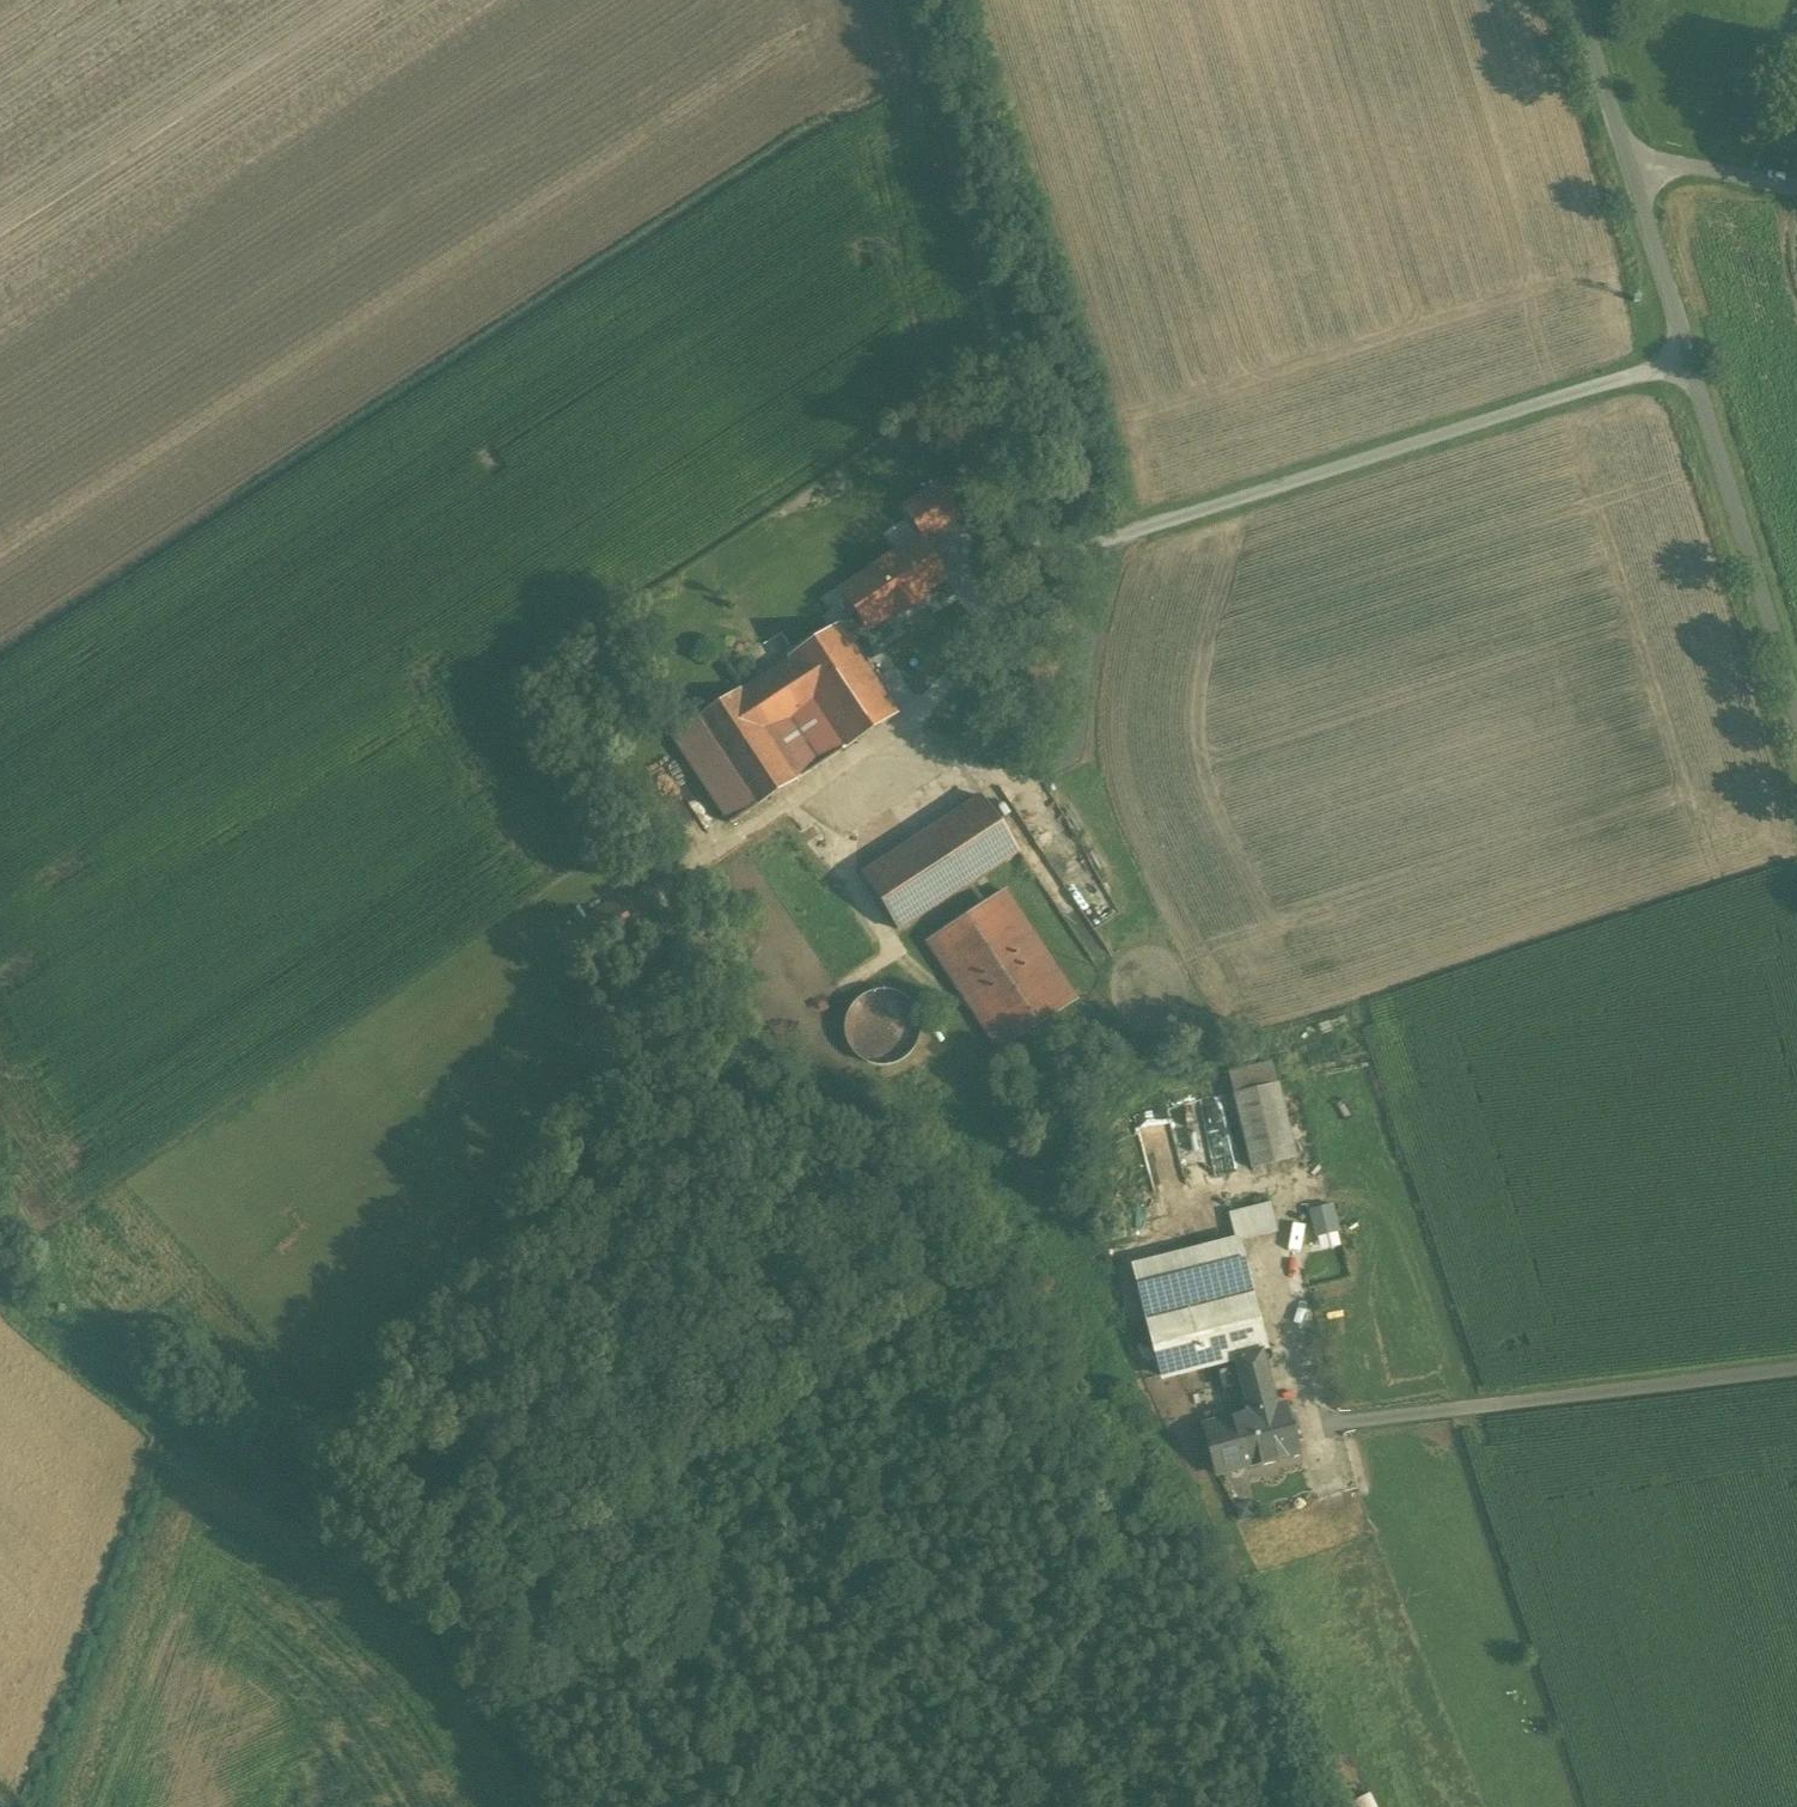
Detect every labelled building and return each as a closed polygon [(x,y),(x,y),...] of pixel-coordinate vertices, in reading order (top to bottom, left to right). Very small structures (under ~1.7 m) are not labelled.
[(799,672),(848,640),(797,562),(747,594),(775,636),(773,638),(784,654),(786,653),(790,659),(799,672)] [(740,689),(671,734),(729,824),(897,715),(848,640),(799,672),(790,659),(741,691),(740,689)] [(897,930),(1017,851),(982,797),(861,876),(897,930)] [(1000,1049),(1075,999),(1004,891),(928,941),(1000,1049)] [(848,1013),(846,1020),(845,1027),(845,1034),(847,1040),(850,1047),(854,1052),(859,1057),(865,1061),(872,1063),(878,1065),(885,1065),(892,1064),(899,1061),(905,1058),(910,1053),(914,1048),(917,1042),(919,1035),(920,1028),(920,1021),(918,1014),(915,1008),(911,1002),(906,998),(900,994),(893,991),(887,990),(880,990),(873,991),(866,993),(860,997),(855,1002),(851,1007),(848,1013)] [(1229,1075),(1251,1168),(1293,1158),(1272,1065),(1229,1075)] [(1230,1214),(1237,1243),(1277,1233),(1270,1204),(1230,1214)] [(1331,1207),(1311,1211),(1316,1236),(1336,1231),(1331,1207)] [(1260,1352),(1264,1351),(1236,1242),(1135,1268),(1163,1377),(1236,1358),(1260,1352)] [(1236,1358),(1250,1414),(1273,1407),(1260,1352),(1236,1358)] [(1250,1414),(1203,1426),(1216,1474),(1299,1452),(1287,1404),(1273,1407),(1250,1414)]
